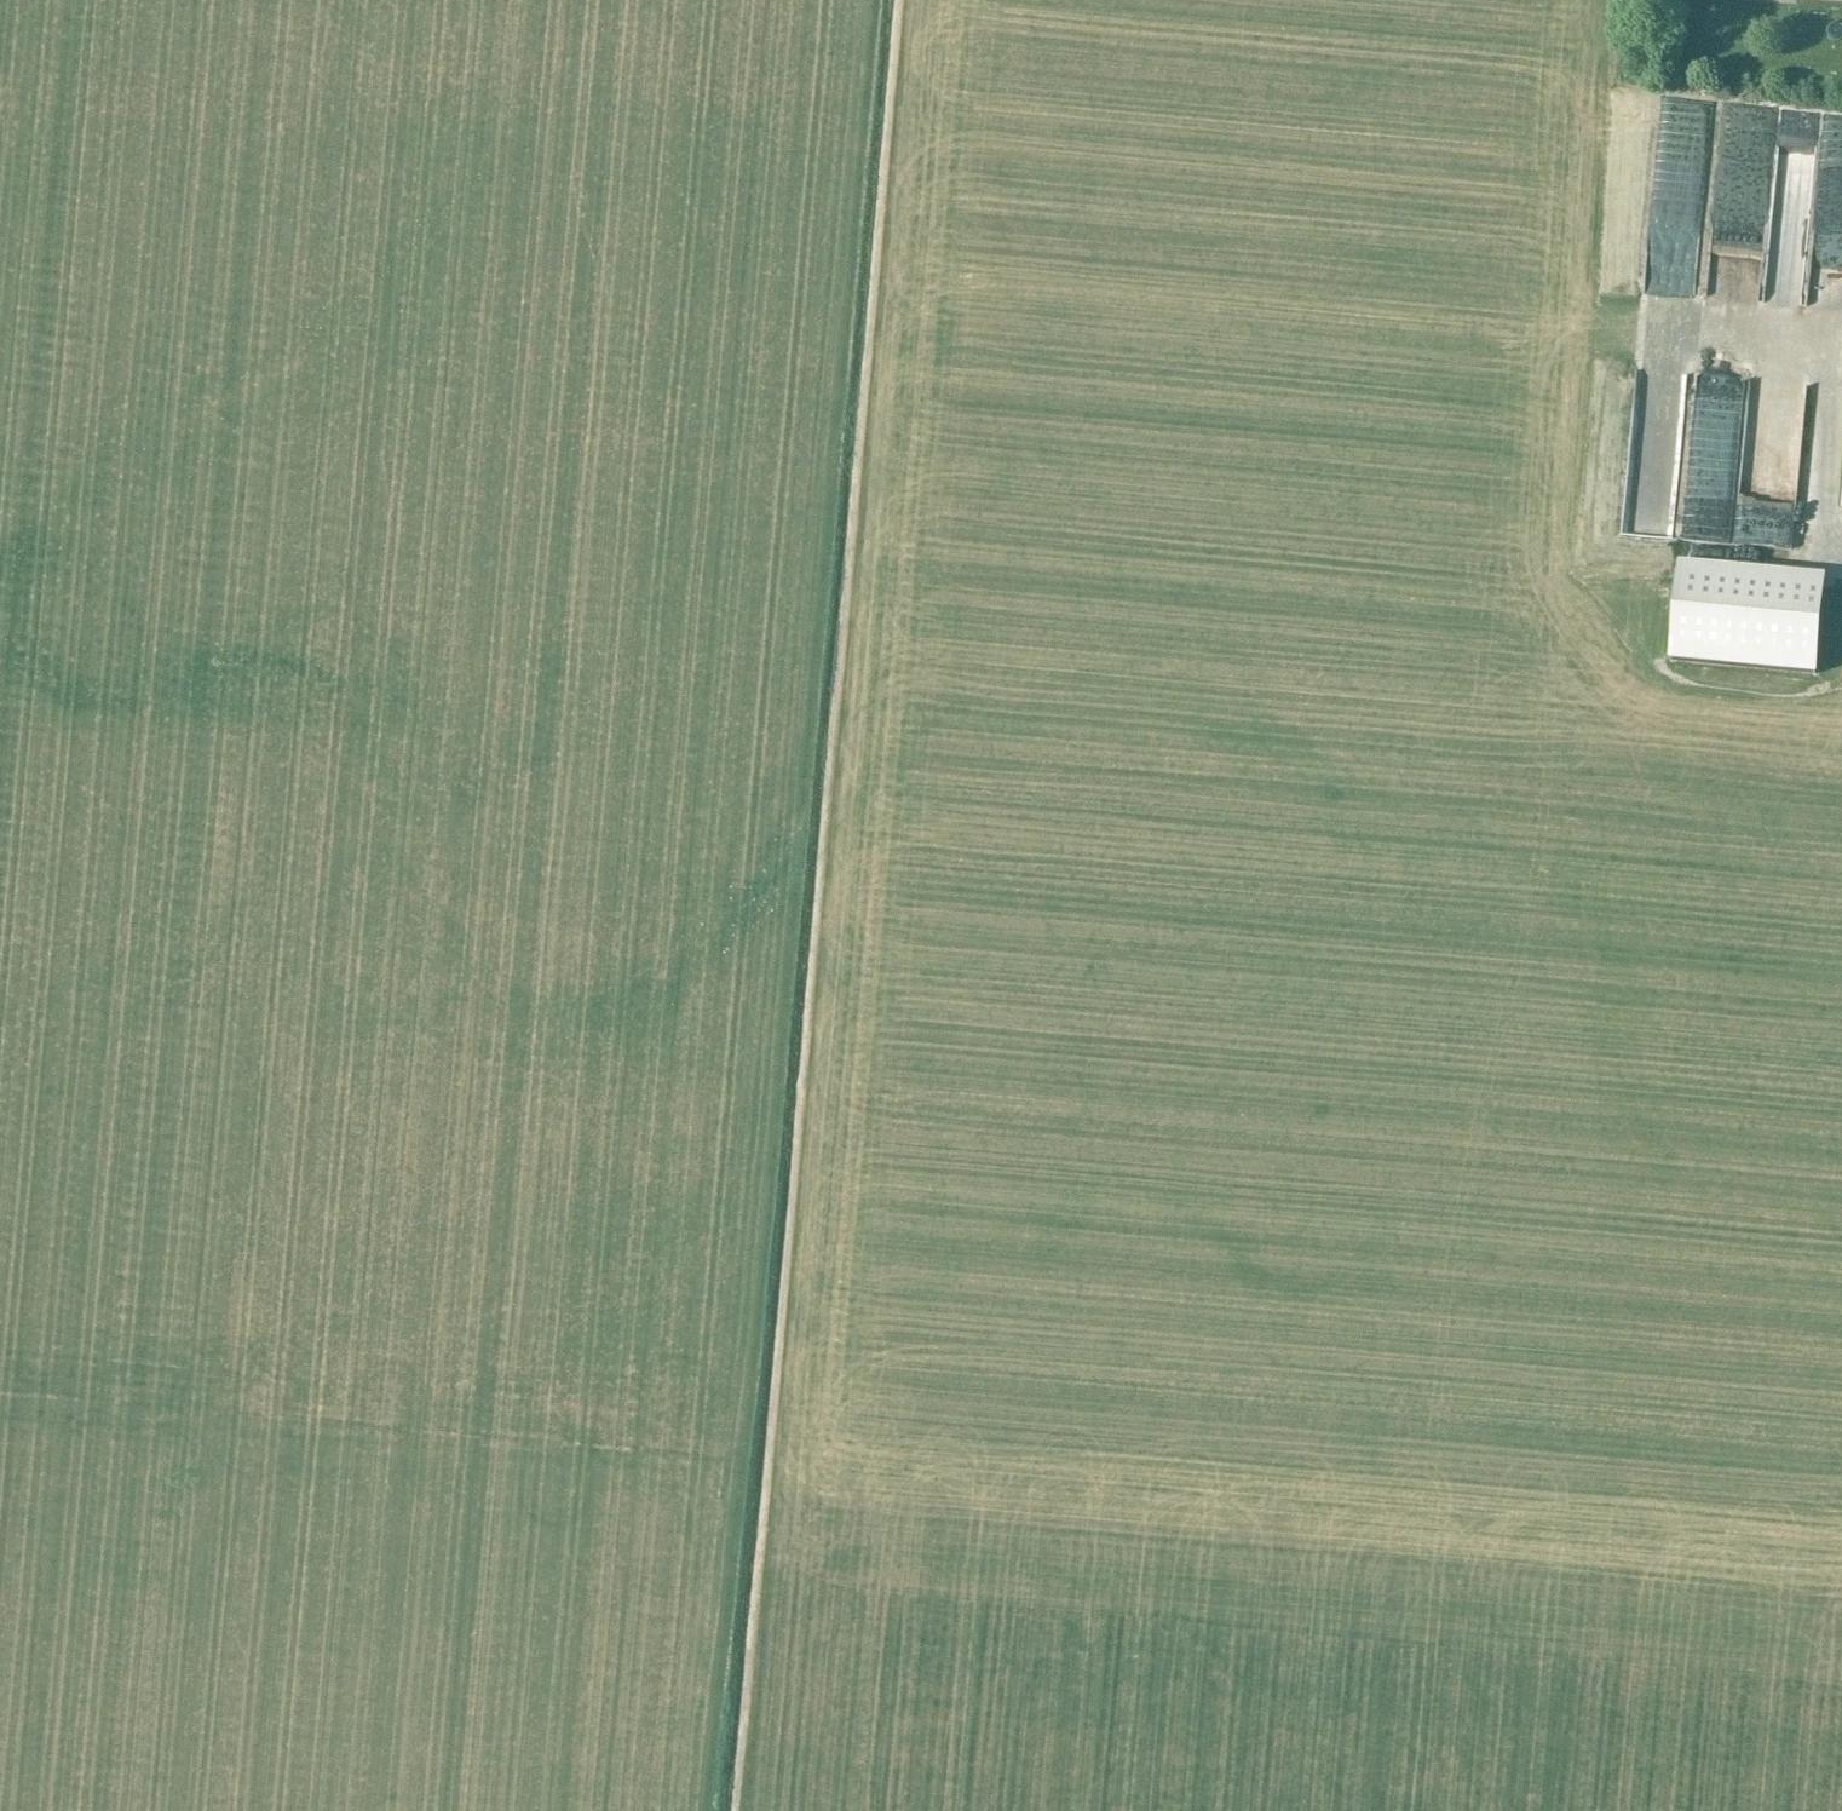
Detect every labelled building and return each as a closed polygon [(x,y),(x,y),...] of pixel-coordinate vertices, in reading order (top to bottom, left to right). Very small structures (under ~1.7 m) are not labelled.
[(1841,126),(1841,124),(1813,121),(1797,297),(1827,300),(1841,126)] [(1792,126),(1765,125),(1762,215),(1789,216),(1792,126)] [(1757,283),(1757,299),(1784,300),(1785,270),(1747,270),(1746,282),(1757,283)] [(1775,543),(1785,397),(1730,394),(1721,540),(1775,543)] [(1698,456),(1697,430),(1679,431),(1680,456),(1698,456)] [(1669,662),(1817,676),(1827,577),(1679,563),(1669,662)]
